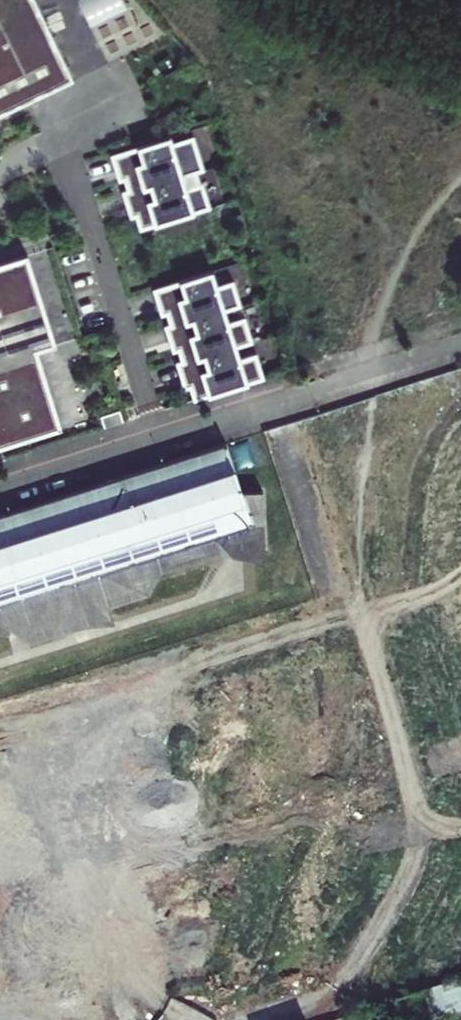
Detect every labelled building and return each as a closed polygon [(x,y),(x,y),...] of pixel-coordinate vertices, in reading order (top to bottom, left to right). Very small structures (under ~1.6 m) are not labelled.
[(73,80),(32,0),(0,0),(0,114),(73,80)] [(85,17),(122,2),(121,0),(78,0),(85,17)] [(170,143),(168,137),(109,155),(118,182),(123,181),(125,192),(121,194),(129,219),(134,217),(138,230),(209,208),(204,192),(186,197),(181,177),(203,170),(192,136),(170,143)] [(60,429),(34,350),(53,344),(27,254),(0,263),(0,447),(60,429)] [(216,286),(211,271),(151,290),(160,316),(165,315),(169,324),(163,326),(171,352),(176,351),(180,360),(174,362),(184,390),(189,388),(193,401),(264,378),(256,353),(239,358),(236,348),(252,342),(244,317),(227,322),(224,312),(241,306),(232,281),(216,286)] [(123,421),(119,410),(100,416),(103,427),(123,421)] [(224,443),(0,514),(0,632),(11,629),(20,636),(29,643),(72,630),(85,613),(147,595),(160,572),(221,551),(222,546),(234,546),(263,546),(263,492),(242,492),(224,443)] [(20,1015),(77,999),(38,855),(0,865),(0,1019),(22,1019),(20,1015)] [(460,1010),(460,986),(431,994),(437,1017),(460,1010)]
